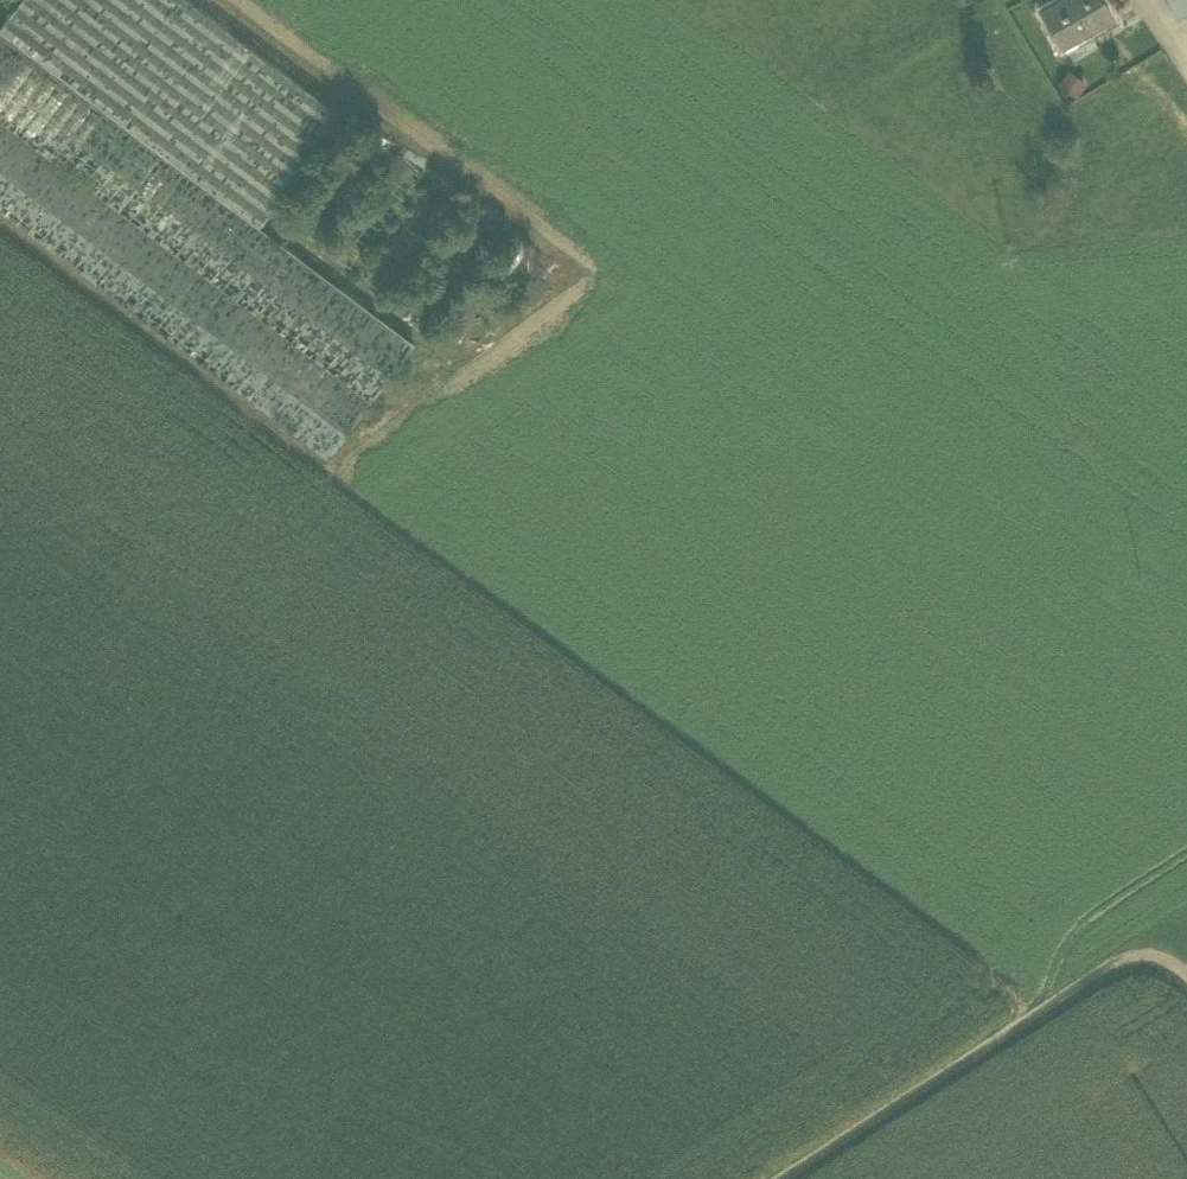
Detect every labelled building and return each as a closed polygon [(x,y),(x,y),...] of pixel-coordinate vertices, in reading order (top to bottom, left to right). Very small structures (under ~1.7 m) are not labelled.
[(0,29),(0,30),(261,227),(344,116),(190,0),(22,0),(0,29)] [(1063,44),(1116,13),(1109,0),(1049,0),(1041,5),(1063,44)] [(1178,17),(1186,12),(1186,0),(1169,0),(1178,17)] [(261,227),(0,30),(0,210),(329,458),(415,344),(261,227)]
